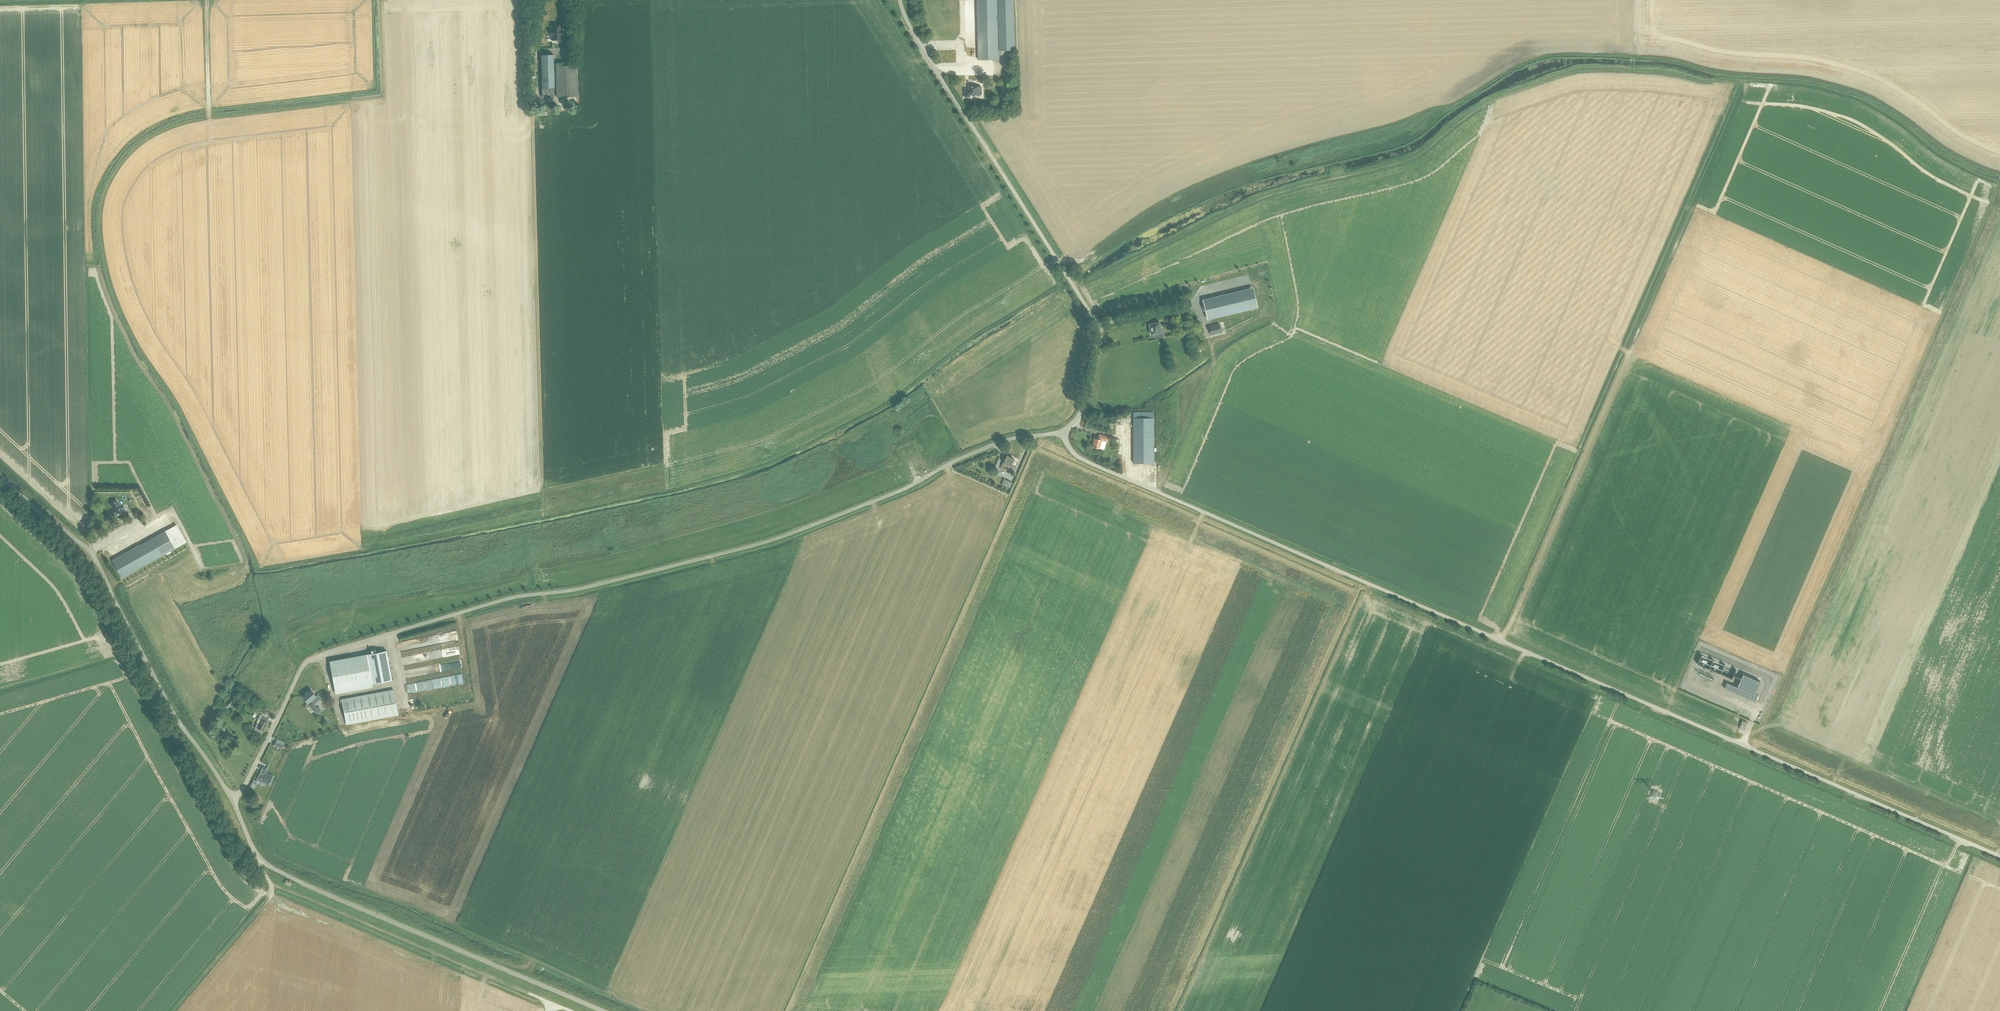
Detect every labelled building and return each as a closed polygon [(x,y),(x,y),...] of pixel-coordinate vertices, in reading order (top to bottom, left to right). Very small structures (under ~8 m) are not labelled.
[(997,0),(977,0),(978,60),(998,59),(998,51),(997,0)] [(1013,0),(998,0),(999,51),(1014,50),(1013,0)] [(562,29),(561,25),(557,25),(556,24),(553,25),(552,25),(551,25),(552,30),(551,30),(551,35),(552,35),(552,40),(562,40),(562,37),(569,37),(569,28),(563,29),(562,29)] [(555,87),(553,55),(540,55),(542,88),(542,97),(554,97),(554,87),(555,87)] [(556,66),(557,97),(577,96),(576,66),(556,66)] [(969,89),(965,89),(965,97),(970,97),(970,95),(981,95),(981,87),(977,87),(977,85),(971,85),(969,85),(969,82),(969,89)] [(1248,289),(1204,299),(1208,319),(1252,309),(1248,289)] [(1159,322),(1149,324),(1151,335),(1153,334),(1153,337),(1164,335),(1163,330),(1161,331),(1159,322)] [(1219,324),(1209,327),(1211,335),(1222,332),(1219,324)] [(1153,412),(1133,412),(1134,463),(1154,463),(1153,412)] [(1106,441),(1107,436),(1099,434),(1098,439),(1094,438),(1092,447),(1099,448),(1101,440),(1106,441)] [(931,449),(927,440),(920,443),(923,452),(931,449)] [(1014,459),(1007,456),(1004,463),(1011,466),(1009,470),(1012,472),(1014,467),(1011,465),(1014,459)] [(1002,484),(1010,487),(1012,482),(1004,479),(1002,484)] [(111,512),(113,516),(123,511),(124,513),(127,511),(125,507),(122,508),(117,499),(111,503),(115,510),(111,512)] [(138,546),(112,560),(122,578),(162,556),(173,550),(186,542),(176,525),(174,527),(163,533),(153,539),(139,546),(138,546)] [(428,646),(457,641),(456,632),(423,637),(425,645),(419,646),(418,640),(410,641),(411,647),(415,647),(415,648),(428,646)] [(368,654),(330,660),(333,676),(335,690),(392,680),(387,650),(368,654)] [(1738,687),(1727,683),(1725,688),(1756,702),(1759,695),(1756,694),(1761,682),(1744,675),(1745,673),(1702,655),(1698,664),(1733,679),(1734,676),(1742,679),(1738,687)] [(461,659),(451,663),(453,670),(464,666),(461,659)] [(462,674),(430,679),(430,680),(424,681),(425,690),(464,684),(462,674)] [(311,689),(302,696),(308,703),(306,704),(308,707),(310,706),(314,711),(317,708),(314,704),(320,699),(317,695),(316,695),(314,692),(311,689)] [(394,690),(342,699),(347,723),(398,714),(394,690)] [(233,698),(225,707),(226,709),(235,699),(233,698)] [(257,723),(253,730),(261,734),(262,730),(263,730),(263,731),(268,720),(262,717),(261,719),(260,719),(260,720),(259,719),(257,722),(257,723)] [(1748,722),(1743,720),(1740,728),(1745,730),(1748,722)] [(259,774),(257,779),(269,785),(274,776),(273,775),(273,776),(265,772),(267,768),(263,766),(261,771),(259,774)]
